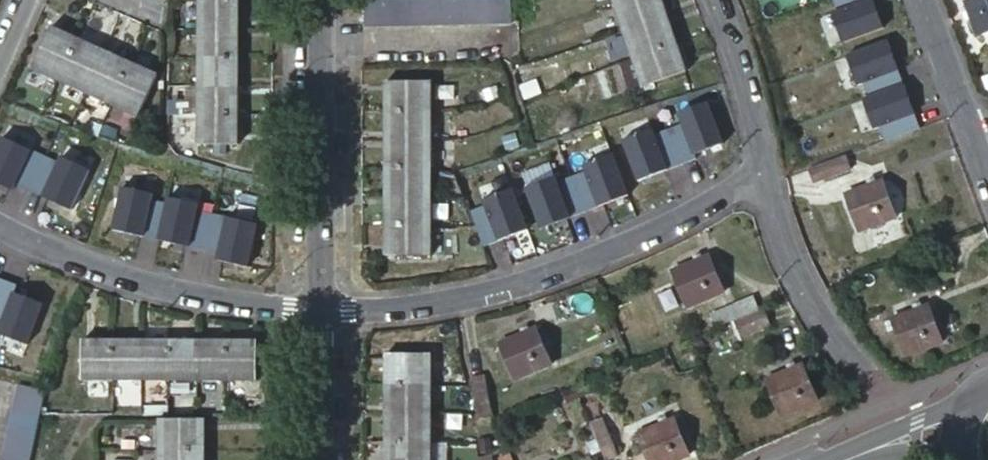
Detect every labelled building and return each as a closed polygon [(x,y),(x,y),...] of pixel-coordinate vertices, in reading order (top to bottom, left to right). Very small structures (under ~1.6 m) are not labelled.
[(200,143),(238,144),(238,0),(201,0),(200,143)] [(366,25),(504,24),(504,0),(366,0),(366,25)] [(506,25),(520,25),(519,0),(505,0),(506,25)] [(643,84),(688,68),(664,0),(613,0),(643,84)] [(835,14),(841,27),(879,12),(874,0),(872,0),(835,14)] [(970,3),(982,36),(987,34),(987,0),(978,0),(970,3)] [(841,27),(846,40),(884,25),(879,12),(841,27)] [(159,72),(54,26),(36,69),(141,114),(159,72)] [(895,35),(864,47),(886,109),(918,97),(895,35)] [(431,82),(386,82),(386,255),(432,255),(431,82)] [(15,115),(0,147),(0,178),(17,186),(44,128),(15,115)] [(706,125),(647,151),(660,183),(721,156),(706,125)] [(597,140),(591,126),(569,133),(572,143),(584,139),(586,144),(597,140)] [(540,157),(535,143),(497,156),(501,170),(540,157)] [(848,154),(811,167),(815,179),(852,165),(848,154)] [(617,156),(604,160),(618,197),(631,192),(617,156)] [(544,167),(513,178),(534,239),(565,228),(544,167)] [(883,181),(846,195),(859,230),(896,215),(883,181)] [(189,242),(196,202),(121,190),(115,230),(189,242)] [(255,196),(221,196),(220,263),(255,263),(255,196)] [(711,256),(674,271),(688,304),(724,289),(711,256)] [(753,297),(720,310),(725,323),(758,309),(753,297)] [(930,305),(892,320),(906,355),(943,341),(930,305)] [(758,309),(725,323),(730,336),(769,320),(763,307),(758,309)] [(533,321),(495,334),(506,368),(545,355),(533,321)] [(29,341),(14,338),(7,377),(21,380),(25,360),(29,341)] [(255,340),(81,341),(81,380),(255,378),(255,340)] [(40,354),(54,359),(58,347),(44,342),(40,354)] [(387,356),(387,459),(433,459),(432,356),(387,356)] [(481,362),(467,364),(474,404),(488,402),(481,362)] [(803,365),(767,380),(782,415),(818,400),(803,365)] [(17,384),(1,459),(28,459),(43,390),(17,384)] [(603,416),(590,422),(605,459),(619,453),(603,416)] [(639,434),(649,459),(672,459),(690,453),(676,419),(639,434)] [(206,423),(161,423),(161,459),(205,459),(206,423)]
